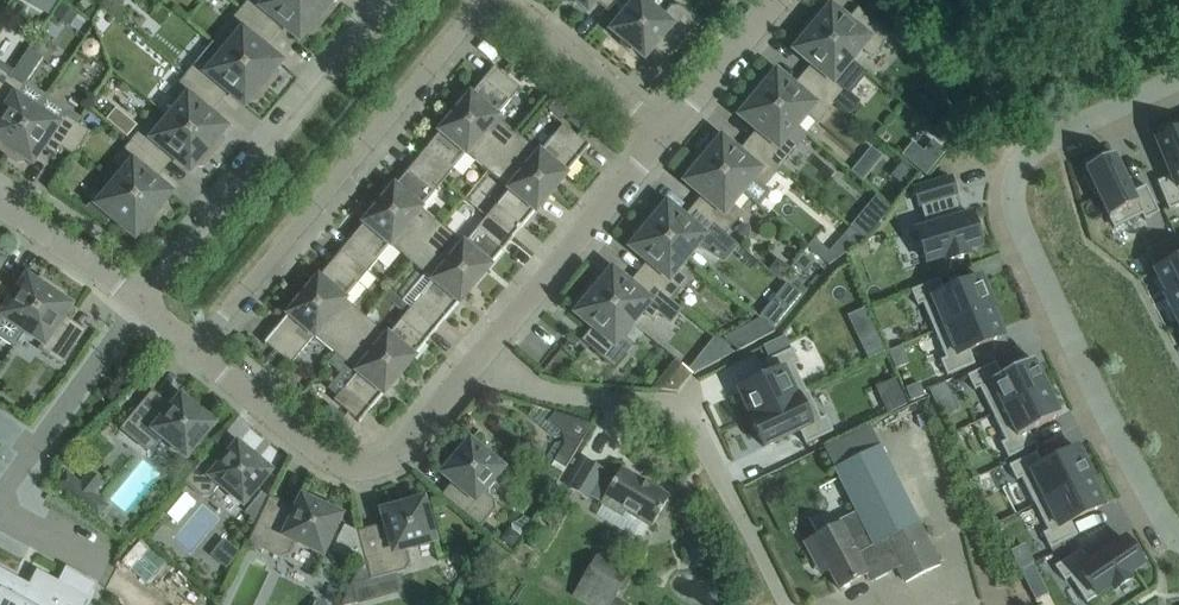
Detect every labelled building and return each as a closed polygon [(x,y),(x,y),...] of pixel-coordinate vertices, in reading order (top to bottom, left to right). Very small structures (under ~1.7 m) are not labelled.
[(296,0),(250,0),(242,10),(267,32),(276,21),(299,40),(305,33),(308,36),(313,35),(323,23),(296,0)] [(323,23),(333,11),(333,6),(329,4),(333,0),(296,0),(323,23)] [(618,0),(574,0),(587,11),(596,1),(608,12),(618,0)] [(697,21),(679,6),(671,7),(662,17),(641,0),(637,0),(611,31),(644,58),(652,48),(665,59),(697,21)] [(70,26),(77,15),(62,5),(55,17),(70,26)] [(817,12),(807,24),(851,61),(861,48),(872,56),(889,36),(863,14),(854,26),(831,7),(825,14),(821,12),(817,12)] [(258,43),(267,32),(242,10),(225,30),(235,38),(225,51),(268,89),(278,76),(278,72),(275,70),(281,62),(258,43)] [(800,43),(794,51),(817,70),(808,81),(834,102),(849,115),(860,102),(850,93),(867,74),(851,61),(807,24),(797,36),(797,41),(800,43)] [(88,41),(85,43),(83,46),(83,50),(84,53),(87,56),(90,57),(94,57),(97,55),(99,51),(100,48),(98,44),(95,41),(92,40),(88,41)] [(215,43),(186,77),(213,99),(221,88),(244,106),(250,99),(253,101),(258,101),(268,89),(225,51),(215,43)] [(495,66),(455,114),(503,153),(518,135),(496,117),(520,89),(495,68),(496,67),(495,66)] [(0,72),(0,92),(9,78),(0,72)] [(834,102),(808,81),(799,92),(776,73),(770,80),(767,77),(762,78),(752,90),(796,127),(807,114),(817,122),(834,102)] [(204,110),(213,99),(186,77),(170,97),(180,105),(169,118),(213,154),(223,142),(224,138),(221,135),(227,128),(204,110)] [(9,78),(0,92),(0,107),(5,111),(0,118),(0,151),(7,155),(43,101),(9,78)] [(796,127),(752,90),(742,102),(742,107),(745,109),(739,117),(763,136),(753,147),(779,168),(796,148),(786,139),(796,127)] [(77,123),(63,114),(43,101),(7,155),(18,163),(22,162),(24,159),(32,164),(48,140),(60,147),(77,123)] [(138,125),(116,107),(105,120),(127,138),(138,125)] [(503,153),(455,114),(417,160),(443,181),(466,154),(487,172),(503,153)] [(213,154),(169,118),(159,131),(148,122),(132,142),(157,163),(166,152),(190,172),(196,164),(199,167),(203,167),(213,154)] [(90,132),(77,123),(60,147),(73,156),(90,132)] [(539,153),(518,135),(503,153),(550,193),(590,145),(589,144),(588,145),(563,125),(539,153)] [(1156,140),(1171,176),(1157,182),(1169,210),(1178,206),(1178,130),(1156,140)] [(708,144),(698,156),(741,192),(758,206),(770,192),(763,187),(779,168),(753,147),(744,158),(721,139),(715,146),(712,143),(708,144)] [(148,174),(157,163),(132,142),(115,162),(125,171),(115,184),(158,220),(169,208),(168,204),(165,201),(171,194),(148,174)] [(912,145),(903,156),(926,175),(944,152),(933,143),(924,154),(912,145)] [(878,152),(862,178),(877,187),(893,161),(878,152)] [(512,239),(550,193),(503,153),(487,172),(509,190),(486,217),(512,239)] [(1087,174),(1083,176),(1091,191),(1094,189),(1113,228),(1142,215),(1144,220),(1159,213),(1145,186),(1132,192),(1114,154),(1084,169),(1087,174)] [(741,192),(698,156),(688,168),(688,172),(691,175),(685,182),(708,201),(699,212),(724,234),(741,214),(731,205),(741,192)] [(420,209),(443,181),(417,160),(379,205),(427,245),(442,227),(420,209)] [(960,218),(953,195),(955,195),(950,178),(914,189),(919,206),(921,205),(927,228),(917,231),(926,262),(946,256),(947,260),(968,254),(967,250),(980,246),(978,239),(982,238),(977,220),(973,221),(971,215),(960,218)] [(92,202),(85,210),(107,224),(112,218),(135,238),(141,230),(144,233),(148,232),(158,220),(115,184),(104,196),(94,188),(86,197),(92,202)] [(724,234),(699,212),(690,223),(667,204),(660,212),(657,209),(653,209),(643,222),(687,258),(697,245),(724,264),(739,246),(724,234)] [(427,245),(379,205),(341,251),(367,272),(390,245),(412,263),(427,245)] [(474,284),(512,239),(486,217),(463,245),(442,227),(427,245),(474,284)] [(865,222),(859,217),(850,227),(865,239),(873,229),(865,222)] [(687,258),(643,222),(633,234),(633,238),(636,241),(630,248),(653,267),(644,278),(670,299),(686,279),(676,271),(687,258)] [(436,330),(474,284),(427,245),(412,263),(433,281),(410,308),(436,330)] [(344,300),(367,272),(341,251),(303,297),(351,336),(366,318),(344,300)] [(802,255),(794,265),(805,274),(813,264),(802,255)] [(1155,271),(1167,296),(1168,297),(1178,291),(1178,259),(1155,271)] [(775,263),(768,270),(779,279),(789,268),(781,262),(775,263)] [(670,299),(644,278),(635,289),(612,270),(606,277),(603,275),(598,275),(588,287),(632,324),(643,311),(653,320),(658,314),(670,323),(682,310),(670,299)] [(53,286),(41,278),(37,279),(35,282),(27,277),(11,301),(0,294),(0,339),(12,347),(23,331),(53,286)] [(939,279),(911,291),(917,306),(922,304),(933,331),(990,308),(990,309),(993,308),(980,278),(945,293),(939,279)] [(64,293),(53,286),(23,331),(43,344),(40,350),(62,364),(81,336),(60,322),(70,306),(63,301),(65,297),(64,293)] [(632,324),(588,287),(578,300),(578,304),(581,307),(575,314),(598,333),(589,345),(614,366),(632,345),(621,337),(632,324)] [(1165,297),(1177,322),(1178,321),(1178,291),(1168,297),(1167,296),(1165,297)] [(351,336),(303,297),(263,344),(265,345),(265,344),(290,365),(314,336),(335,354),(351,336)] [(398,376),(436,330),(410,308),(387,336),(366,318),(351,336),(398,376)] [(990,308),(933,331),(944,358),(939,361),(946,376),(974,364),(969,350),(1002,336),(990,309),(990,308)] [(875,334),(860,341),(868,358),(883,351),(875,334)] [(359,423),(398,376),(351,336),(335,354),(357,372),(333,401),(358,421),(357,422),(359,423)] [(716,337),(708,346),(724,359),(735,353),(716,337)] [(771,375),(738,390),(751,417),(751,418),(806,392),(794,366),(799,364),(792,349),(765,362),(771,375)] [(994,363),(967,376),(974,390),(979,388),(992,414),(1047,387),(1033,360),(1001,376),(994,363)] [(911,401),(923,395),(918,382),(905,388),(911,401)] [(943,382),(927,389),(934,402),(949,395),(943,382)] [(1047,387),(992,414),(1006,441),(1001,444),(1008,458),(1035,445),(1028,431),(1061,415),(1047,387)] [(213,425),(180,397),(172,407),(152,391),(120,429),(145,449),(154,449),(162,438),(186,458),(213,425)] [(751,417),(750,418),(764,447),(799,431),(805,444),(833,432),(826,416),(821,419),(807,391),(806,392),(751,418),(751,417)] [(899,392),(882,400),(889,413),(906,405),(899,392)] [(555,413),(548,422),(563,435),(565,445),(554,462),(566,469),(592,425),(555,413)] [(483,492),(502,469),(469,441),(442,474),(452,483),(442,496),(480,527),(494,509),(493,501),(483,492)] [(270,472),(237,444),(229,455),(216,444),(184,482),(202,497),(210,496),(219,485),(242,505),(270,472)] [(912,511),(880,446),(834,469),(856,514),(839,522),(840,524),(805,543),(814,561),(822,557),(839,589),(866,575),(869,581),(897,567),(906,583),(940,565),(912,511)] [(1036,452),(1009,466),(1016,481),(1021,478),(1035,505),(1089,478),(1089,479),(1092,477),(1077,448),(1042,466),(1036,452)] [(653,526),(669,498),(621,469),(612,485),(600,478),(604,470),(588,460),(571,489),(587,499),(589,496),(624,516),(627,511),(653,526)] [(94,471),(71,495),(101,523),(123,499),(94,471)] [(1089,478),(1035,505),(1048,531),(1042,534),(1050,549),(1077,535),(1070,522),(1102,506),(1089,479),(1089,478)] [(296,510),(270,497),(249,542),(280,557),(288,555),(295,541),(322,554),(340,516),(302,498),(296,510)] [(387,524),(359,532),(367,562),(372,578),(404,570),(408,563),(404,549),(434,541),(423,500),(383,511),(387,524)] [(217,545),(216,545),(233,560),(240,551),(223,537),(217,545)] [(1080,549),(1054,567),(1064,581),(1069,577),(1086,603),(1110,587),(1113,591),(1130,579),(1127,576),(1142,566),(1124,539),(1089,562),(1080,549)] [(628,575),(596,557),(574,594),(592,604),(610,604),(628,575)] [(342,604),(349,604),(360,602),(355,583),(372,578),(367,562),(363,563),(342,604)] [(248,598),(270,604),(280,571),(259,564),(248,598)] [(90,601),(37,572),(29,587),(24,584),(22,587),(10,580),(11,577),(0,571),(0,604),(88,604),(90,601)]
